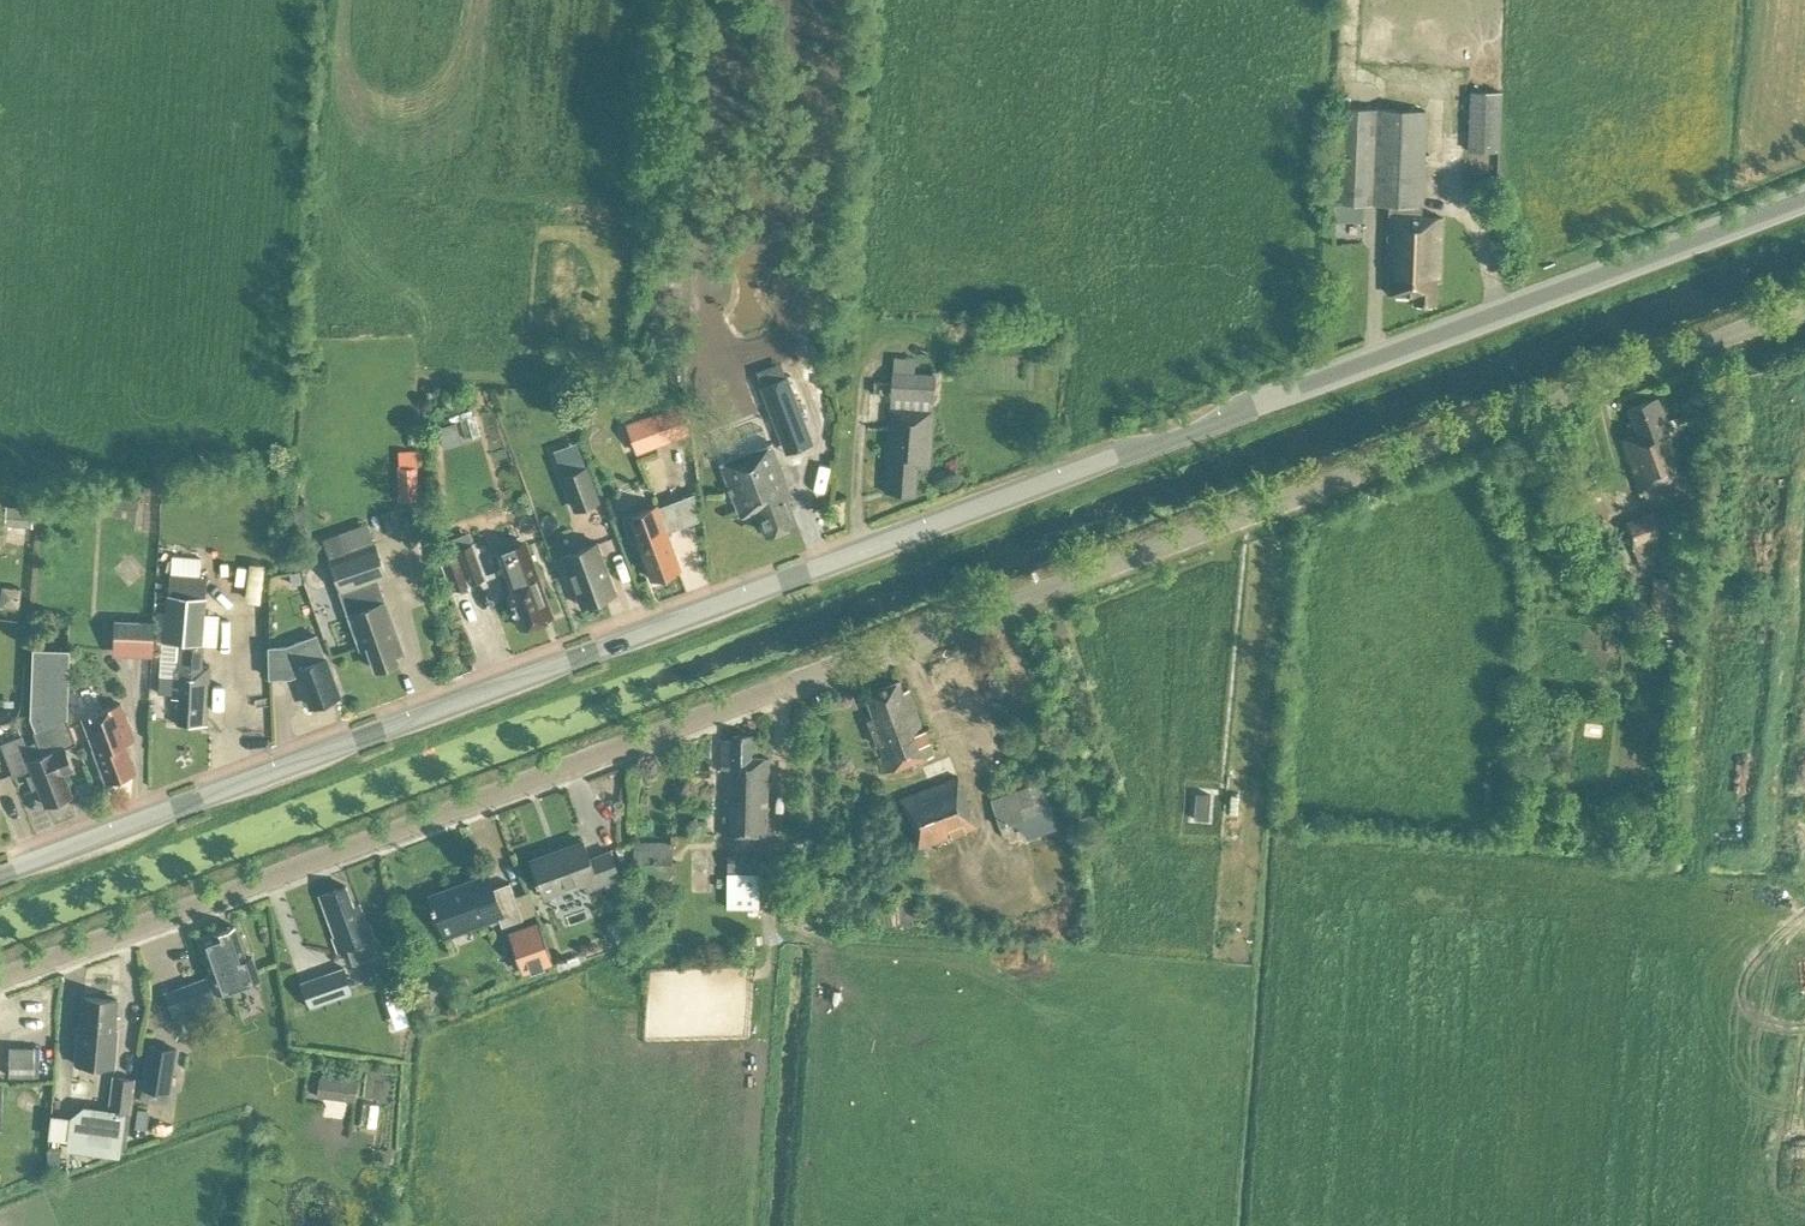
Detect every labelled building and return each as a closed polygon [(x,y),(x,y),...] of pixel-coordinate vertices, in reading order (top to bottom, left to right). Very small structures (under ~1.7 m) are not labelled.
[(1468,150),(1497,151),(1500,92),(1471,90),(1468,150)] [(1386,270),(1391,271),(1390,294),(1414,295),(1414,303),(1434,304),(1435,279),(1440,279),(1442,217),(1421,216),(1425,110),(1338,106),(1334,203),(1388,204),(1386,270)] [(1482,189),(1495,190),(1496,181),(1483,180),(1482,189)] [(915,493),(917,466),(930,467),(935,374),(892,371),(884,491),(915,493)] [(777,432),(805,421),(787,374),(759,385),(777,432)] [(1705,553),(1682,497),(1692,493),(1685,474),(1688,473),(1672,429),(1695,421),(1691,411),(1666,419),(1658,396),(1628,408),(1637,432),(1620,438),(1640,491),(1643,489),(1650,509),(1622,519),(1641,564),(1671,552),(1677,565),(1705,553)] [(681,400),(627,421),(639,452),(692,431),(681,400)] [(792,496),(777,457),(793,451),(787,436),(720,462),(740,516),(756,510),(765,535),(797,523),(788,498),(792,496)] [(601,501),(587,465),(560,475),(574,511),(601,501)] [(413,469),(394,470),(395,492),(414,491),(413,469)] [(1609,514),(1598,485),(1574,494),(1585,523),(1609,514)] [(628,513),(621,515),(631,542),(638,540),(644,557),(646,556),(654,576),(679,567),(671,547),(674,546),(658,503),(628,514),(628,513)] [(31,526),(32,506),(6,504),(5,525),(31,526)] [(488,577),(474,540),(438,554),(451,590),(488,577)] [(388,579),(378,551),(374,541),(328,557),(341,591),(348,614),(360,647),(367,645),(375,669),(398,661),(395,654),(403,651),(384,601),(378,582),(388,579)] [(597,542),(562,555),(580,605),(616,592),(597,542)] [(545,592),(528,546),(493,557),(510,604),(513,604),(521,627),(551,616),(543,592),(545,592)] [(208,574),(169,571),(167,593),(206,595),(208,574)] [(1650,626),(1681,629),(1686,579),(1654,576),(1650,626)] [(4,586),(1,605),(21,607),(23,588),(4,586)] [(206,595),(167,593),(166,610),(157,609),(155,640),(178,641),(177,664),(174,664),(174,675),(160,674),(159,693),(173,694),(172,697),(179,698),(177,724),(207,725),(210,666),(203,666),(204,643),(207,595),(206,595)] [(153,656),(154,620),(114,619),(113,654),(153,656)] [(339,695),(316,634),(285,646),(269,646),(270,677),(289,677),(296,674),(300,685),(302,684),(310,705),(339,695)] [(30,783),(38,785),(45,804),(72,794),(64,772),(73,769),(64,747),(76,742),(66,718),(68,668),(69,650),(34,649),(28,717),(37,741),(26,745),(22,735),(1,743),(13,774),(30,767),(33,772),(27,775),(30,783)] [(887,772),(918,760),(932,755),(909,689),(902,691),(898,681),(866,693),(875,717),(868,720),(887,772)] [(121,704),(93,715),(83,719),(93,747),(101,767),(103,766),(109,781),(134,771),(128,756),(131,755),(126,743),(135,739),(121,704)] [(722,764),(723,834),(766,834),(768,757),(751,757),(751,735),(732,735),(732,740),(721,739),(721,764),(722,764)] [(695,774),(708,774),(708,762),(696,761),(695,774)] [(958,776),(899,798),(918,848),(977,826),(958,776)] [(991,798),(1001,826),(1051,808),(1041,780),(991,798)] [(1208,819),(1210,793),(1196,792),(1194,818),(1208,819)] [(589,858),(583,840),(531,859),(544,895),(584,881),(587,888),(619,876),(610,850),(589,858)] [(672,869),(672,843),(634,842),(633,888),(672,888),(672,869)] [(728,854),(727,872),(727,887),(727,901),(759,901),(759,854),(728,854)] [(510,882),(493,888),(488,874),(430,896),(444,933),(497,913),(502,926),(522,918),(510,882)] [(716,876),(716,886),(727,887),(727,876),(716,876)] [(370,925),(367,925),(362,911),(357,913),(346,885),(320,895),(335,937),(333,938),(338,950),(351,946),(357,962),(374,956),(368,940),(374,937),(370,925)] [(538,920),(507,931),(522,973),(553,962),(538,920)] [(207,977),(184,985),(166,992),(177,1024),(195,1017),(194,1013),(218,1004),(214,994),(260,977),(252,957),(246,959),(234,925),(214,932),(215,933),(199,939),(211,973),(215,971),(218,978),(209,981),(207,977)] [(343,966),(299,981),(309,1007),(352,992),(343,966)] [(384,986),(388,998),(400,994),(396,982),(384,986)] [(115,1066),(118,1030),(119,1020),(116,1020),(118,999),(84,996),(81,1026),(78,1026),(75,1063),(115,1066)] [(148,1042),(141,1086),(170,1091),(177,1047),(148,1042)] [(35,1075),(36,1046),(10,1045),(9,1074),(35,1075)] [(320,1075),(317,1096),(356,1100),(359,1080),(320,1075)] [(107,1109),(82,1106),(70,1116),(66,1151),(117,1157),(119,1147),(124,1148),(133,1079),(111,1076),(107,1109)]
